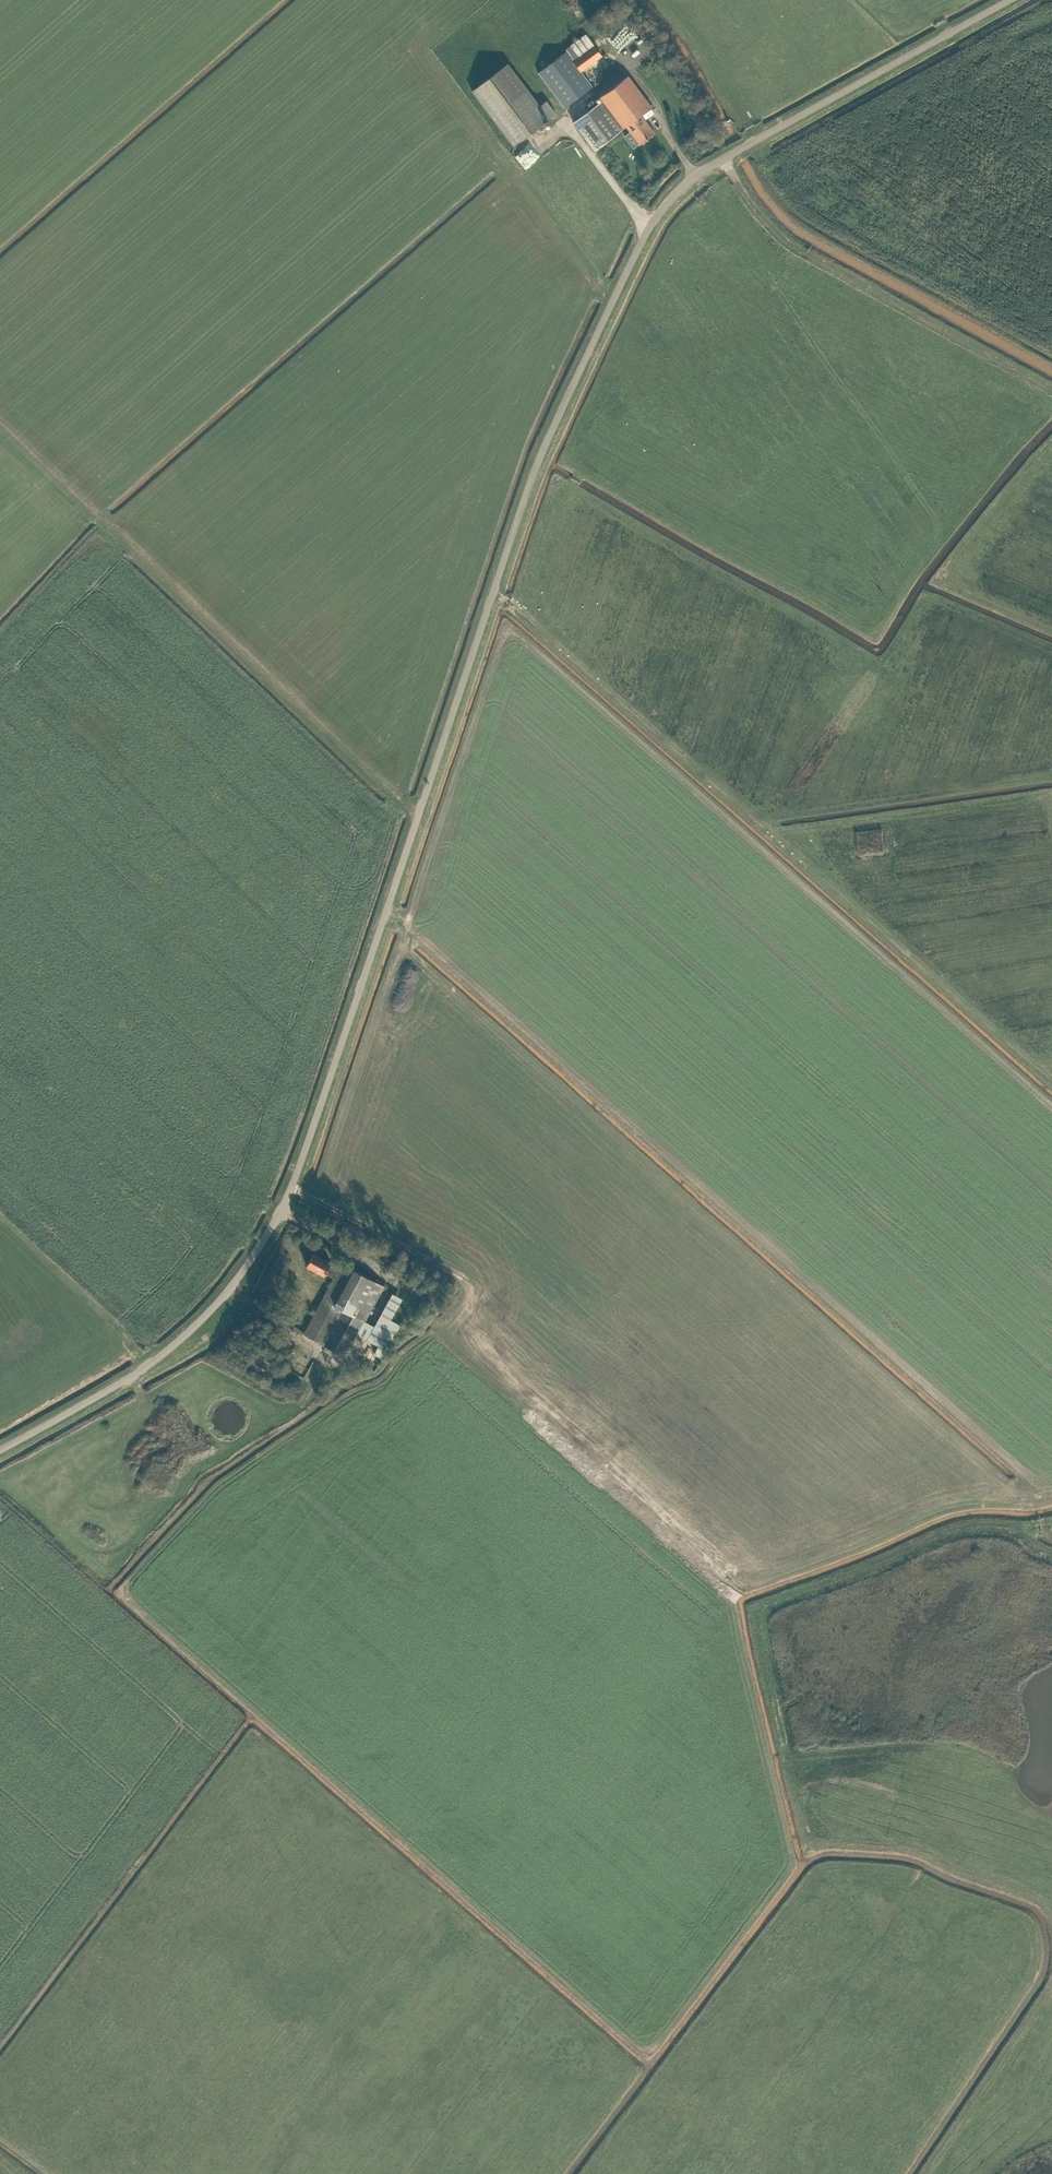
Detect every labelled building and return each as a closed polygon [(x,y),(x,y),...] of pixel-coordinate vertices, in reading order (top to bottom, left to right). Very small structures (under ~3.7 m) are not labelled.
[(586,33),(565,49),(574,61),(594,46),(595,45),(586,33)] [(574,62),(581,72),(602,56),(594,46),(574,61),(574,62)] [(566,52),(538,73),(565,107),(592,87),(581,72),(574,62),(566,52)] [(508,63),(472,90),(514,146),(556,114),(546,101),(540,105),(508,63)] [(626,126),(641,115),(652,107),(628,76),(600,97),(602,100),(573,122),(595,150),(626,126)] [(655,133),(641,115),(626,126),(640,144),(649,138),(653,136),(653,135),(655,133)] [(352,1251),(332,1288),(397,1322),(416,1286),(352,1251)] [(294,1327),(285,1343),(320,1362),(328,1346),(328,1345),(330,1341),(349,1352),(357,1338),(333,1324),(325,1339),(326,1339),(324,1343),(294,1327)]
